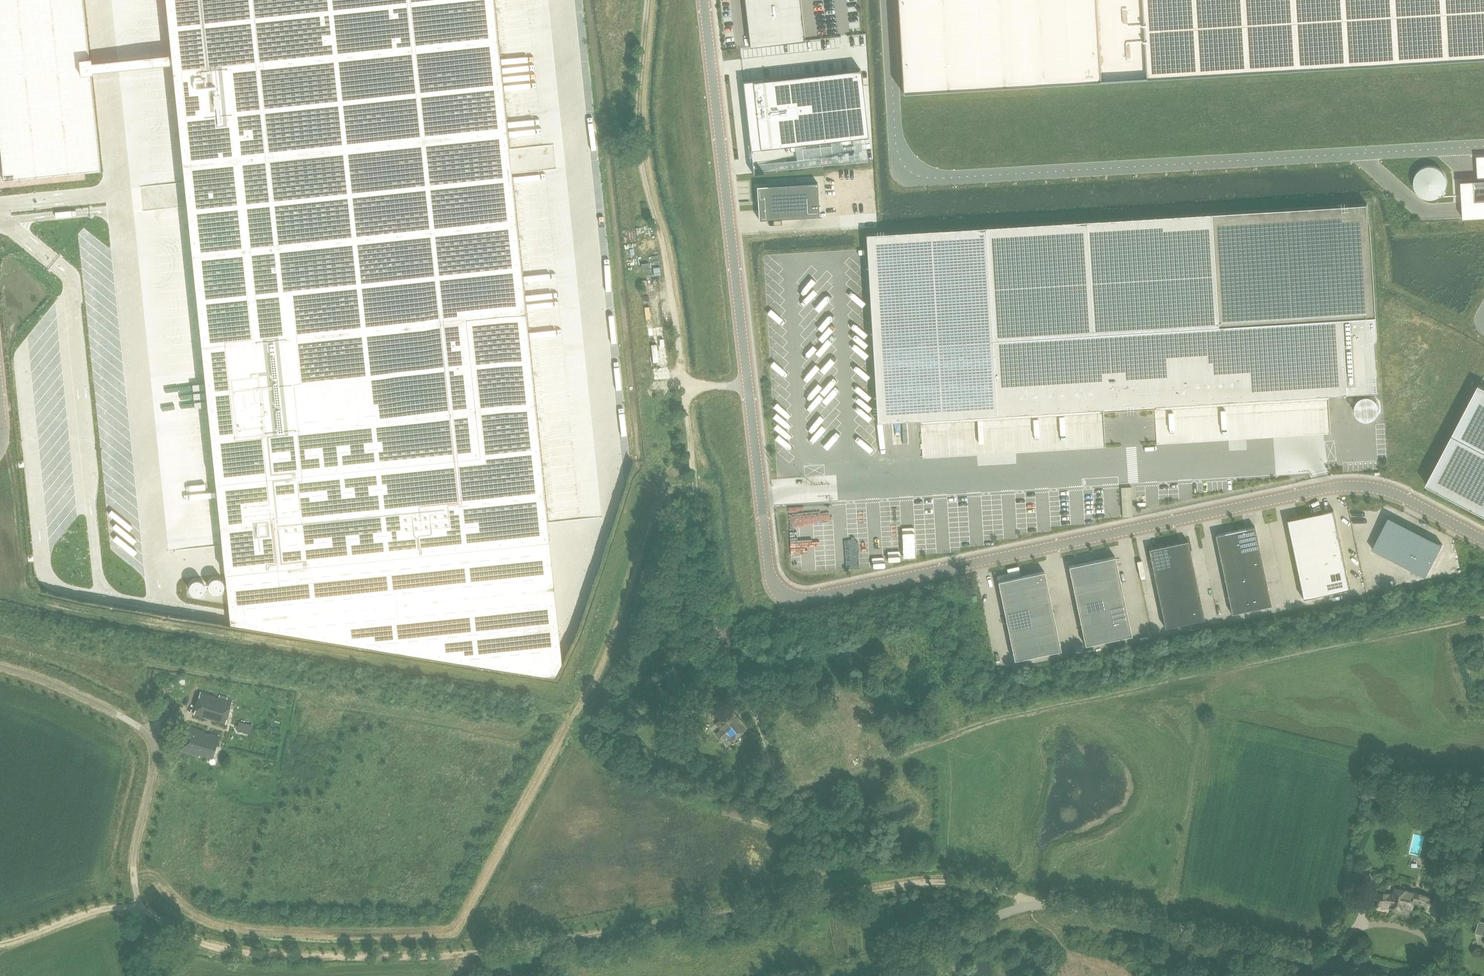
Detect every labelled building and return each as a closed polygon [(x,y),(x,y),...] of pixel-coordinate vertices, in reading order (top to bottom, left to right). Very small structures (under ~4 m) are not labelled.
[(100,174),(89,60),(83,0),(0,0),(0,157),(0,161),(3,184),(100,174)] [(225,573),(549,540),(494,0),(166,0),(225,573)] [(750,47),(805,40),(800,0),(745,0),(750,47)] [(904,91),(1483,57),(1483,0),(898,0),(904,91)] [(868,136),(860,69),(753,81),(757,114),(747,115),(751,149),(868,136)] [(816,183),(756,187),(758,220),(818,217),(816,183)] [(1357,204),(856,234),(867,422),(1369,392),(1357,204)] [(1478,384),(1426,484),(1483,514),(1483,387),(1478,384)] [(1318,554),(1342,549),(1334,510),(1310,515),(1318,554)] [(1318,554),(1310,515),(1287,520),(1295,559),(1318,554)] [(1389,517),(1372,548),(1426,576),(1442,544),(1389,517)] [(1235,531),(1240,554),(1259,550),(1255,527),(1235,531)] [(1235,531),(1216,535),(1221,558),(1240,554),(1235,531)] [(549,540),(225,573),(230,627),(555,680),(562,666),(549,540)] [(1188,540),(1168,544),(1172,564),(1192,560),(1188,540)] [(1168,544),(1148,549),(1153,568),(1172,564),(1168,544)] [(1350,588),(1342,549),(1318,554),(1327,593),(1350,588)] [(1259,550),(1240,554),(1242,564),(1261,560),(1259,550)] [(1240,554),(1221,558),(1223,568),(1242,564),(1240,554)] [(1327,593),(1318,554),(1295,559),(1303,598),(1327,593)] [(1115,556),(1092,561),(1095,577),(1119,572),(1115,556)] [(1192,560),(1172,564),(1174,574),(1194,570),(1192,560)] [(1261,560),(1242,564),(1244,573),(1263,569),(1261,560)] [(1092,561),(1068,566),(1071,582),(1095,577),(1092,561)] [(1172,564),(1153,568),(1155,578),(1174,574),(1172,564)] [(1242,564),(1223,568),(1225,577),(1244,573),(1242,564)] [(1263,569),(1244,573),(1246,583),(1265,579),(1263,569)] [(1194,570),(1174,574),(1176,584),(1196,579),(1194,570)] [(1044,571),(1021,576),(1024,592),(1048,587),(1044,571)] [(1119,572),(1095,577),(1098,592),(1122,588),(1119,572)] [(1244,573),(1225,577),(1227,587),(1246,583),(1244,573)] [(1174,574),(1155,578),(1157,588),(1176,584),(1174,574)] [(1021,576),(997,581),(1001,596),(1024,592),(1021,576)] [(1095,577),(1071,582),(1075,597),(1098,592),(1095,577)] [(1196,579),(1176,584),(1178,592),(1197,587),(1196,579)] [(1265,579),(1246,583),(1248,591),(1267,587),(1265,579)] [(1246,583),(1227,587),(1228,595),(1248,591),(1246,583)] [(1176,584),(1157,588),(1158,596),(1178,592),(1176,584)] [(1048,587),(1024,592),(1028,607),(1051,602),(1048,587)] [(1197,587),(1178,592),(1180,599),(1199,595),(1197,587)] [(1267,587),(1248,591),(1249,599),(1269,595),(1267,587)] [(1122,588),(1098,592),(1102,608),(1125,603),(1122,588)] [(1248,591),(1228,595),(1230,603),(1249,599),(1248,591)] [(1024,592),(1001,596),(1004,612),(1028,607),(1024,592)] [(1098,592),(1075,597),(1078,613),(1102,608),(1098,592)] [(1178,592),(1158,596),(1160,603),(1180,599),(1178,592)] [(1199,595),(1180,599),(1181,607),(1201,603),(1199,595)] [(1269,595),(1249,599),(1251,608),(1270,604),(1269,595)] [(1180,599),(1160,603),(1162,611),(1181,607),(1180,599)] [(1249,599),(1230,603),(1232,612),(1251,608),(1249,599)] [(1051,602),(1028,607),(1031,623),(1055,618),(1051,602)] [(1125,603),(1102,608),(1105,624),(1129,619),(1125,603)] [(1201,603),(1181,607),(1183,615),(1202,611),(1201,603)] [(1028,607),(1004,612),(1007,628),(1031,623),(1028,607)] [(1181,607),(1162,611),(1163,619),(1183,615),(1181,607)] [(1102,608),(1078,613),(1081,629),(1105,624),(1102,608)] [(1202,611),(1183,615),(1184,623),(1204,619),(1202,611)] [(1183,615),(1163,619),(1165,627),(1184,623),(1183,615)] [(1055,618),(1031,623),(1034,639),(1058,634),(1055,618)] [(1105,624),(1108,640),(1132,635),(1129,619),(1105,624)] [(1031,623),(1007,628),(1011,644),(1034,639),(1031,623)] [(1081,629),(1085,645),(1108,640),(1105,624),(1081,629)] [(1034,639),(1038,655),(1061,650),(1058,634),(1034,639)] [(1011,644),(1014,660),(1038,655),(1034,639),(1011,644)] [(232,700),(227,699),(219,697),(200,691),(194,714),(225,724),(232,700)] [(729,735),(733,739),(745,729),(730,711),(716,723),(721,729),(716,733),(722,740),(729,735)] [(698,720),(691,713),(682,721),(692,732),(702,725),(698,720)] [(190,726),(183,750),(198,755),(199,754),(212,758),(219,736),(210,733),(209,735),(205,733),(206,731),(190,726)] [(235,739),(232,762),(240,762),(243,740),(235,739)] [(1412,907),(1413,900),(1416,901),(1418,901),(1420,902),(1421,902),(1423,903),(1424,904),(1427,906),(1428,907),(1433,900),(1430,898),(1427,896),(1424,894),(1422,894),(1420,893),(1417,892),(1405,889),(1405,886),(1399,885),(1399,886),(1396,886),(1394,895),(1393,894),(1389,894),(1388,894),(1386,894),(1383,894),(1381,895),(1378,895),(1381,904),(1383,903),(1386,903),(1389,903),(1391,903),(1392,903),(1392,905),(1404,908),(1405,905),(1412,907)]
